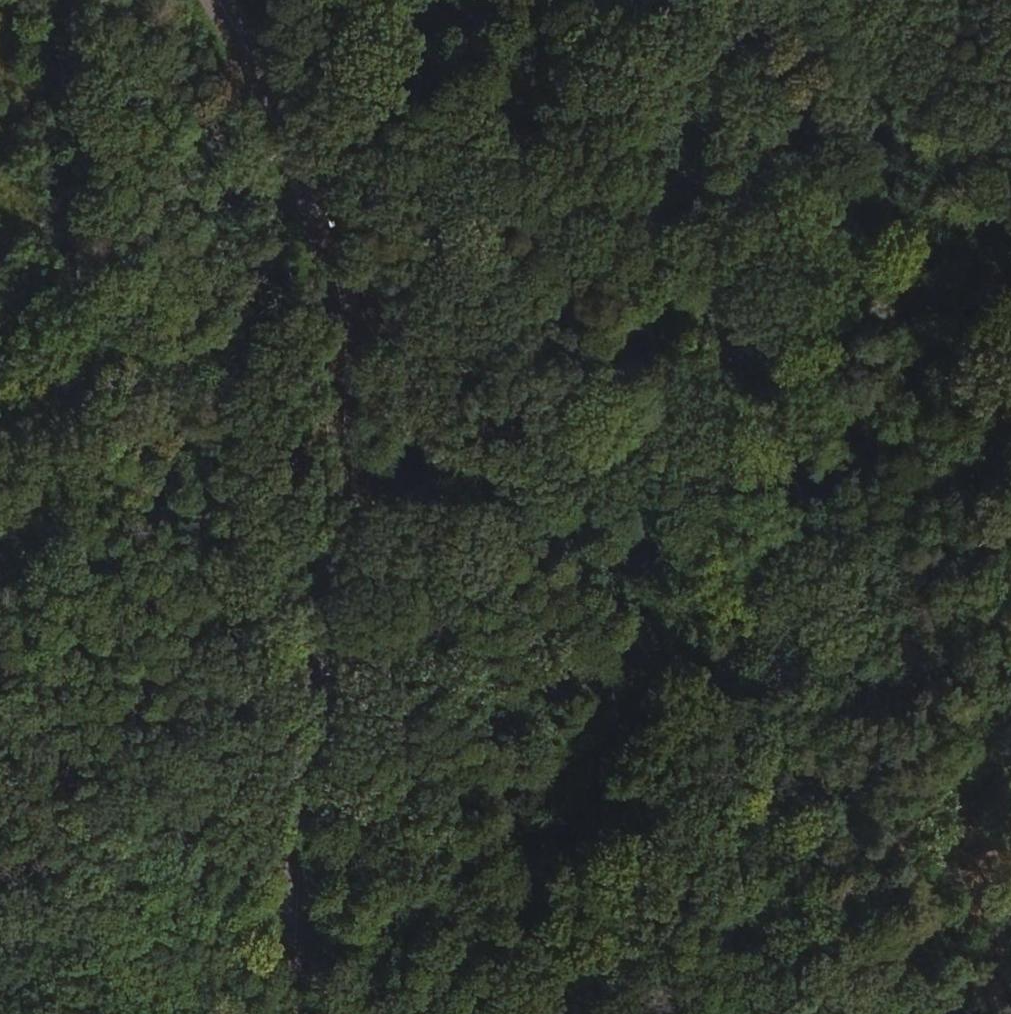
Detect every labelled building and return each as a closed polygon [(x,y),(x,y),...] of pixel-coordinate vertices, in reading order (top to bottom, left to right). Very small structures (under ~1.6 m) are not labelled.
[(141,695),(129,693),(127,705),(139,707),(141,695)]
